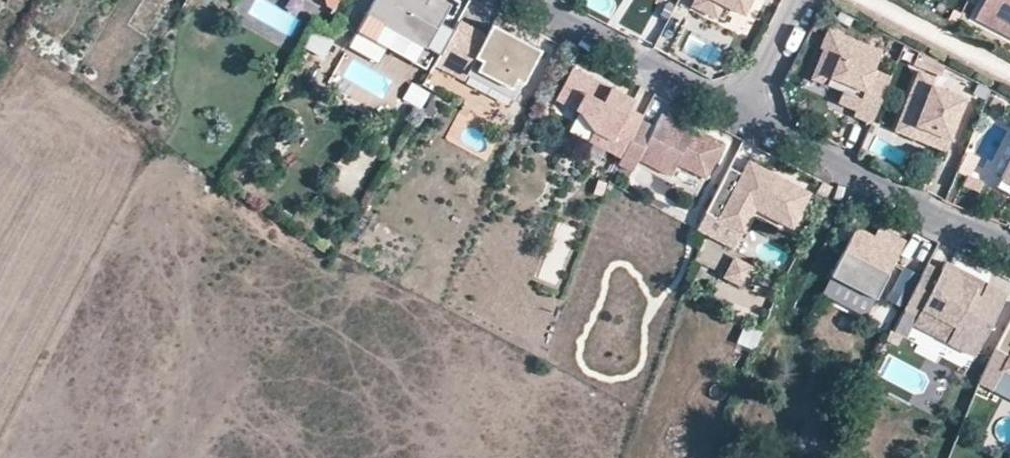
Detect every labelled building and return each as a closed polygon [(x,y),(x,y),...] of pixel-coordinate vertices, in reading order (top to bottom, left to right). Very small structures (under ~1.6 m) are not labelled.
[(374,41),(394,5),(407,12),(413,0),(373,0),(356,31),(374,41)] [(410,61),(434,20),(442,7),(429,0),(413,0),(407,12),(394,5),(374,41),(410,61)] [(719,17),(726,3),(745,13),(753,0),(697,0),(695,4),(719,17)] [(979,19),(1009,35),(1009,0),(988,0),(979,19)] [(410,61),(429,72),(434,64),(453,30),(434,20),(410,61)] [(470,67),(518,92),(540,50),(491,25),(486,35),(458,21),(453,30),(434,64),(463,79),(466,74),(470,67)] [(884,51),(831,28),(823,48),(826,49),(817,70),(849,83),(846,90),(840,102),(859,110),(856,115),(874,123),(894,77),(877,70),(884,51)] [(326,60),(335,41),(314,31),(305,50),(326,60)] [(946,64),(920,51),(916,60),(941,73),(946,64)] [(466,74),(514,98),(518,92),(470,67),(466,74)] [(591,141),(624,158),(644,119),(646,115),(624,104),(628,95),(575,68),(560,97),(580,107),(596,132),(593,137),(591,141)] [(849,83),(817,70),(814,77),(846,90),(849,83)] [(919,120),(953,133),(969,94),(935,80),(933,84),(918,78),(907,105),(923,112),(919,120)] [(421,110),(431,93),(412,82),(402,100),(421,110)] [(899,125),(949,145),(953,133),(919,120),(923,112),(907,105),(899,125)] [(570,125),(593,137),(596,132),(580,107),(570,125)] [(641,159),(673,176),(680,164),(709,179),(726,146),(663,113),(657,126),(644,119),(624,158),(620,164),(635,171),(641,159)] [(793,232),(812,197),(750,164),(737,189),(723,182),(706,216),(744,236),(756,213),(793,232)] [(1009,192),(1009,176),(1006,173),(999,186),(1009,192)] [(826,201),(834,186),(825,181),(817,196),(826,201)] [(699,229),(737,249),(744,236),(706,216),(699,229)] [(539,278),(557,285),(577,229),(559,223),(539,278)] [(832,276),(877,299),(907,242),(880,228),(876,237),(873,241),(856,232),(832,276)] [(856,232),(873,241),(876,237),(858,228),(856,232)] [(734,258),(718,293),(758,312),(764,299),(745,290),(755,268),(734,258)] [(923,308),(956,326),(949,340),(976,355),(1009,293),(988,282),(980,298),(973,295),(979,283),(957,272),(959,267),(947,261),(942,270),(929,263),(906,308),(920,315),(923,308)] [(973,295),(980,298),(988,282),(959,267),(957,272),(979,283),(973,295)] [(832,276),(824,293),(868,316),(877,299),(832,276)] [(915,323),(949,340),(956,326),(923,308),(920,315),(915,323)] [(1009,373),(1009,323),(996,347),(1009,355),(1002,369),(1009,373)] [(744,328),(737,344),(755,351),(762,334),(744,328)]
